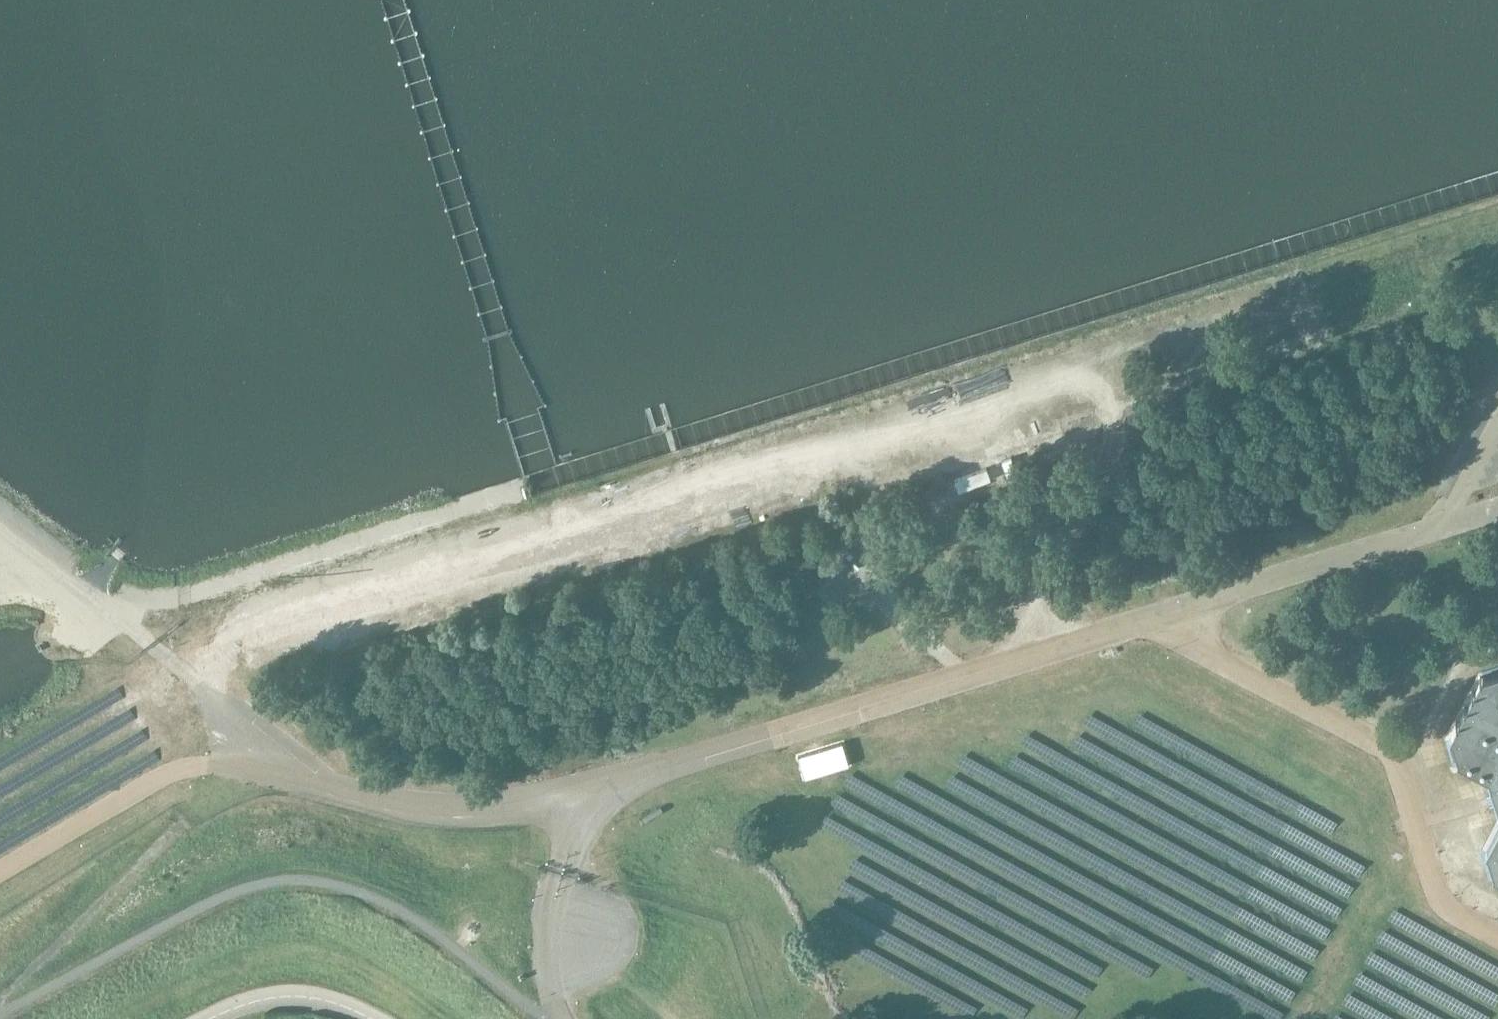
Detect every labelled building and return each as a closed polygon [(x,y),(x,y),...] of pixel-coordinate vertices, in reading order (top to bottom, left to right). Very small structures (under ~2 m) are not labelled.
[(1485,677),(1483,676),(1450,739),(1458,760),(1457,762),(1489,778),(1497,807),(1497,673),(1485,677)] [(1486,853),(1493,857),(1496,869),(1493,876),(1497,879),(1497,830),(1486,853)]
